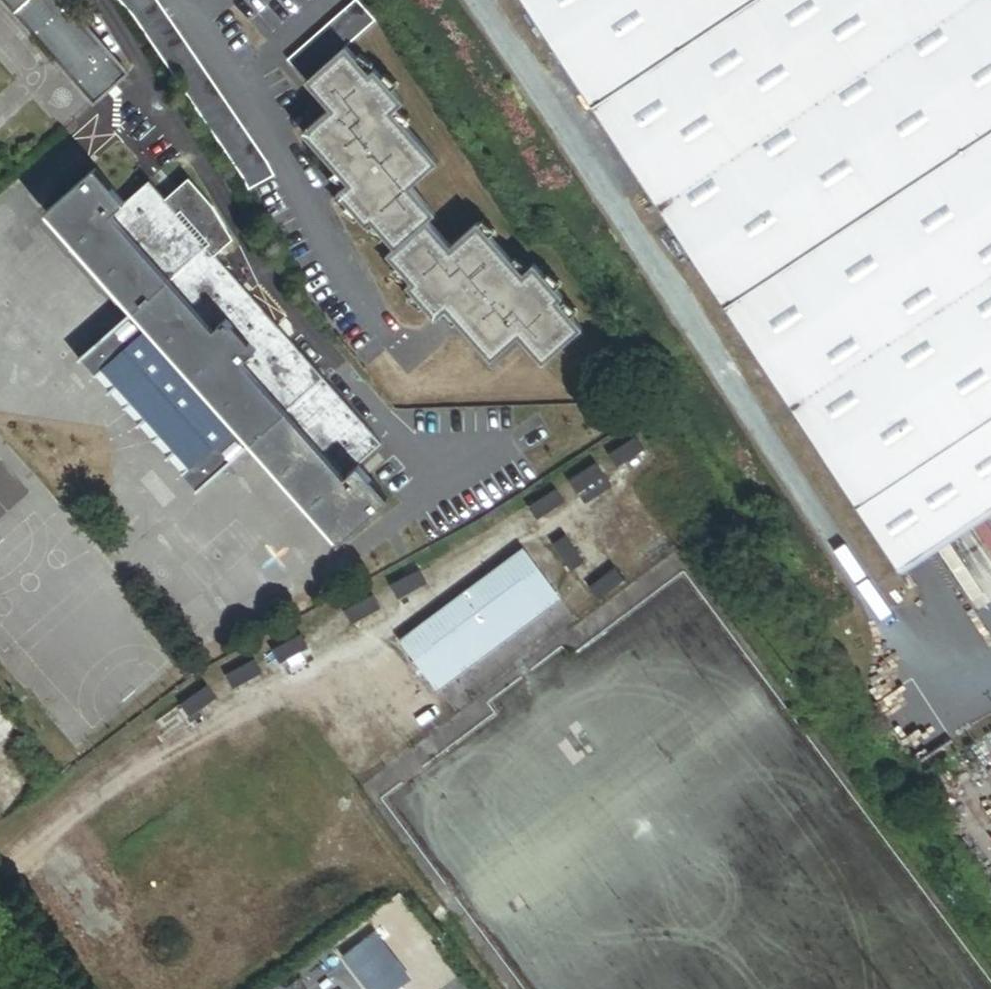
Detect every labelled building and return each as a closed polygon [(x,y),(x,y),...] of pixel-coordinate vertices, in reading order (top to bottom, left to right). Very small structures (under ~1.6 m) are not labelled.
[(61,0),(0,0),(0,2),(96,112),(132,81),(61,0)] [(145,34),(245,183),(266,223),(290,211),(270,169),(267,164),(177,31),(150,0),(114,0),(145,34)] [(900,578),(990,518),(990,0),(518,0),(900,578)] [(543,367),(581,333),(556,306),(562,300),(534,268),(521,279),(478,231),(451,254),(427,227),(434,221),(410,194),(436,172),(388,118),(397,110),(369,78),(354,92),(329,65),(361,37),(342,15),(275,74),(318,124),(297,142),(343,194),(334,202),(363,236),(370,230),(394,257),(387,262),(411,290),(407,293),(436,326),(448,315),(493,366),(521,342),(543,367)] [(152,188),(129,209),(99,175),(51,218),(80,251),(73,258),(131,324),(249,455),(307,520),(315,513),(346,546),(393,504),(363,470),(386,449),(219,262),(168,206),(152,188)] [(192,184),(168,206),(219,262),(236,246),(217,213),(192,184)] [(200,499),(249,455),(131,324),(82,368),(200,499)] [(564,604),(527,555),(406,645),(442,695),(564,604)]
